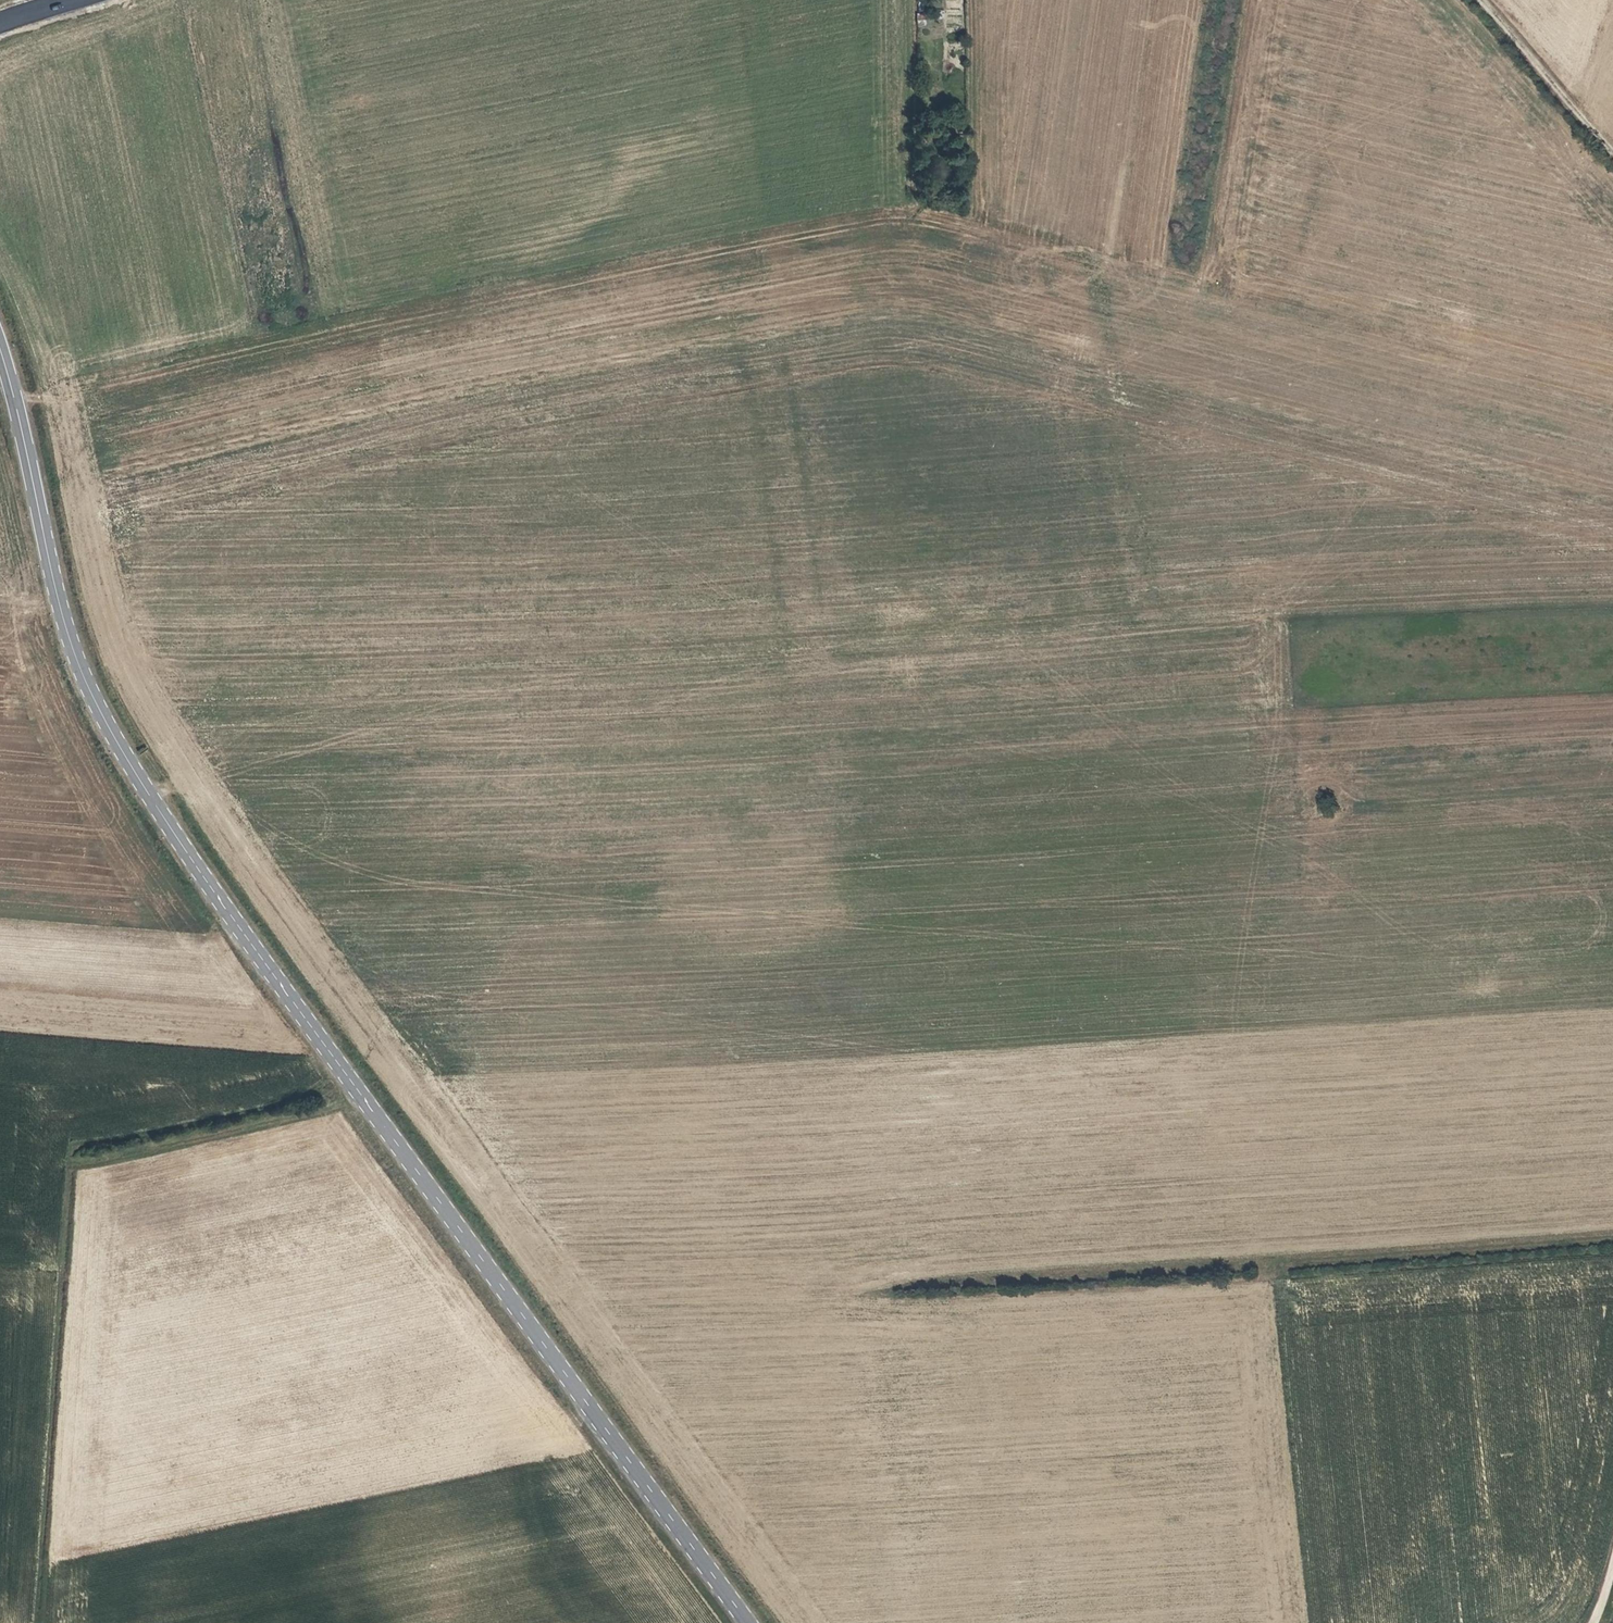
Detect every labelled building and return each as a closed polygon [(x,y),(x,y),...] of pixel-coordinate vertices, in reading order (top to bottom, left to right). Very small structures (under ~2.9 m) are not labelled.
[(926,12),(916,13),(917,26),(927,26),(926,12)]
